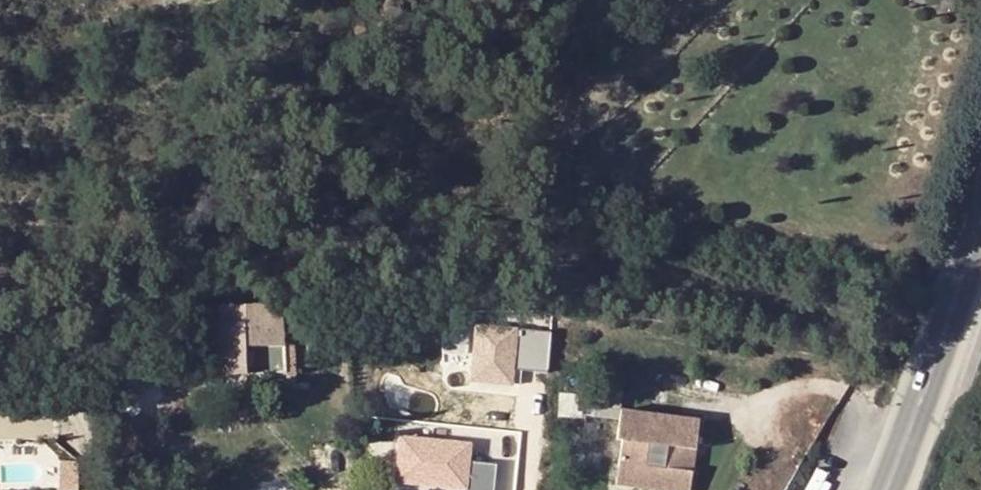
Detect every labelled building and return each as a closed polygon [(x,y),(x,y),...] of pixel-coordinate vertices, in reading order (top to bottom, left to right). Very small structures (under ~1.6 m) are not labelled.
[(97,32),(111,28),(108,19),(94,24),(97,32)] [(317,35),(327,29),(324,23),(314,29),(317,35)] [(222,305),(222,314),(282,314),(282,303),(222,305)] [(282,314),(222,314),(223,323),(217,323),(220,375),(244,374),(285,372),(284,344),(282,314)] [(553,369),(553,325),(474,325),(474,383),(517,383),(517,369),(553,369)] [(285,372),(244,374),(244,385),(296,382),(295,344),(284,344),(285,372)] [(621,404),(618,433),(624,433),(620,477),(694,484),(700,409),(621,404)] [(498,461),(475,460),(476,438),(400,434),(397,483),(466,487),(466,489),(497,489),(498,461)] [(81,488),(79,458),(62,459),(64,489),(81,488)]
